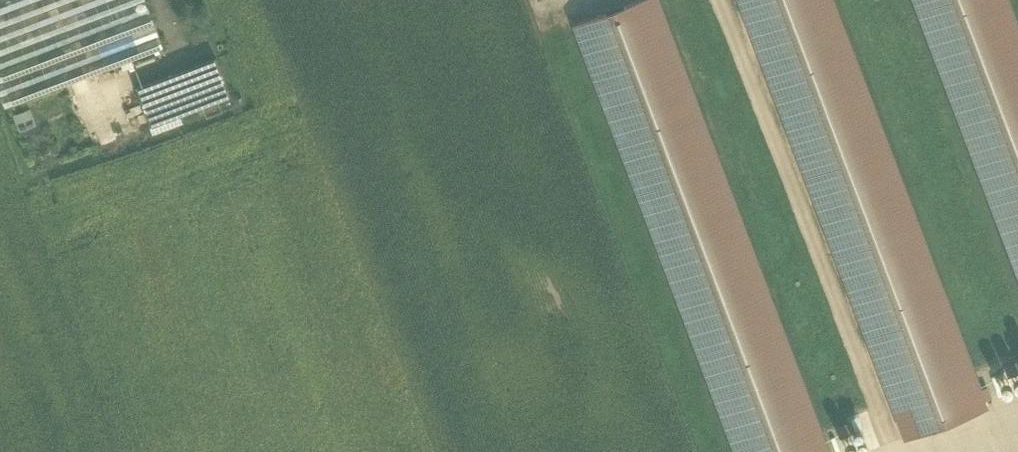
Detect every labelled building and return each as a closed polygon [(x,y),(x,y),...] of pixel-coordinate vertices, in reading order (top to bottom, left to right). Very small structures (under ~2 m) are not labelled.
[(5,108),(163,48),(145,0),(0,0),(0,94),(5,108)] [(655,0),(624,0),(573,19),(737,451),(826,451),(655,0)] [(830,0),(741,0),(906,437),(984,407),(830,0)] [(1005,0),(915,0),(1017,271),(1017,34),(1005,0)] [(216,58),(136,88),(150,126),(230,96),(216,58)] [(35,124),(29,111),(15,116),(21,130),(35,124)] [(1003,366),(1007,377),(1017,373),(1017,360),(1003,366)] [(1000,386),(1003,394),(1017,388),(1017,379),(1000,386)]
